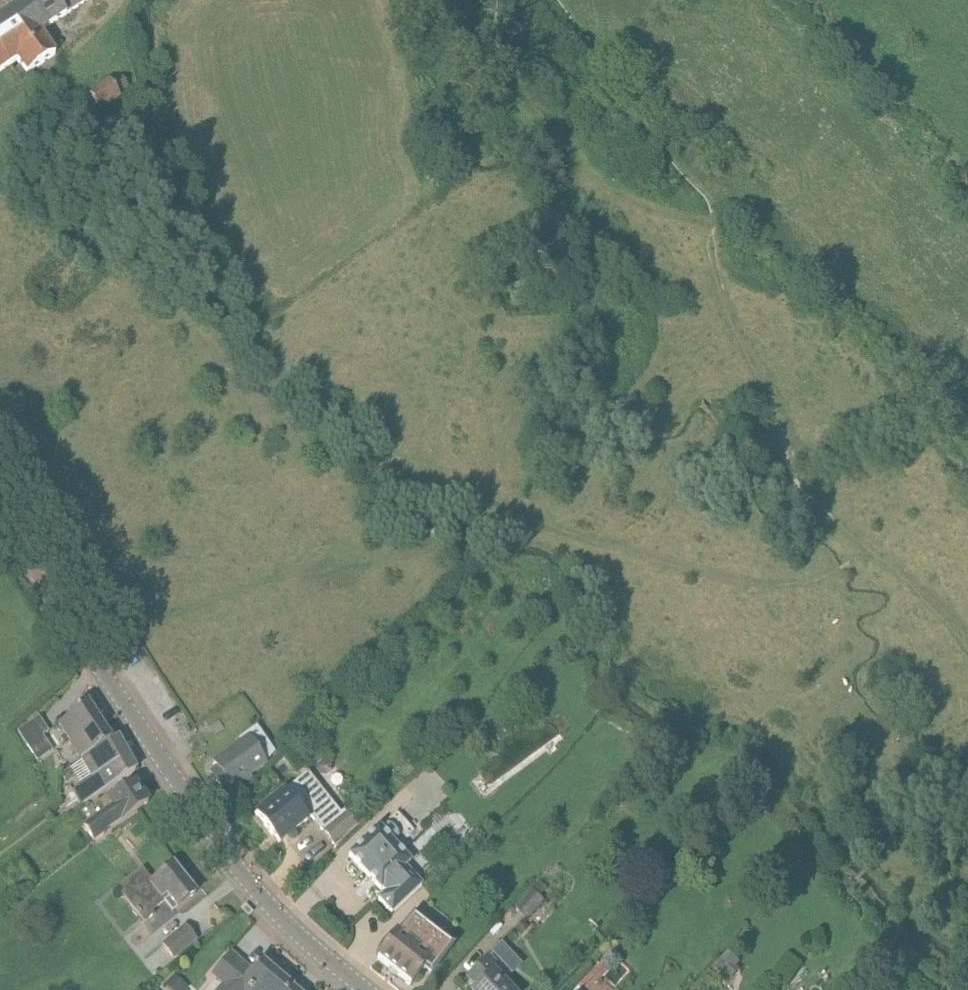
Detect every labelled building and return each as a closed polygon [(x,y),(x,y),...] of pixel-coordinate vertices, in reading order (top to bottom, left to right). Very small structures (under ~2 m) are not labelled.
[(89,0),(28,0),(0,18),(0,71),(17,59),(27,74),(55,55),(40,32),(89,0)] [(117,94),(128,87),(121,77),(111,84),(109,80),(90,93),(100,109),(119,97),(117,94)] [(82,737),(101,726),(87,705),(70,716),(71,718),(59,725),(65,735),(60,738),(64,745),(69,742),(81,761),(90,755),(93,753),(82,737)] [(53,750),(44,735),(49,732),(39,717),(18,731),(28,746),(38,761),(53,750)] [(116,781),(117,783),(135,771),(117,738),(111,742),(101,726),(82,737),(93,753),(90,755),(93,760),(83,767),(90,778),(71,790),(79,804),(116,781)] [(249,774),(259,767),(264,763),(247,739),(215,762),(218,767),(211,772),(229,797),(253,780),(249,774)] [(346,811),(341,815),(308,773),(285,792),(285,791),(256,815),(279,843),(307,820),(311,817),(335,847),(359,827),(346,811)] [(104,836),(103,834),(148,803),(135,784),(108,802),(113,809),(84,829),(88,836),(93,843),(104,836)] [(392,913),(422,885),(405,867),(410,862),(396,847),(414,830),(397,812),(379,829),(378,828),(349,856),(381,890),(382,889),(386,893),(378,899),(392,913)] [(93,843),(88,836),(82,841),(87,848),(93,843)] [(169,898),(177,909),(196,894),(173,865),(152,882),(141,868),(119,887),(146,921),(155,914),(152,911),(169,898)] [(533,891),(540,897),(547,889),(540,882),(533,891)] [(543,901),(532,890),(516,907),(527,917),(543,901)] [(410,985),(423,969),(430,974),(452,946),(414,916),(399,935),(397,934),(377,959),(410,985)] [(164,943),(175,957),(197,939),(186,925),(164,943)] [(713,968),(724,978),(728,974),(732,978),(740,969),(736,966),(740,962),(729,951),(713,968)] [(260,961),(251,972),(230,954),(213,974),(225,984),(220,989),(294,989),(260,961)] [(502,982),(507,978),(488,958),(468,978),(477,988),(475,989),(510,989),(502,982)] [(174,974),(165,985),(171,989),(186,989),(189,987),(174,974)]
